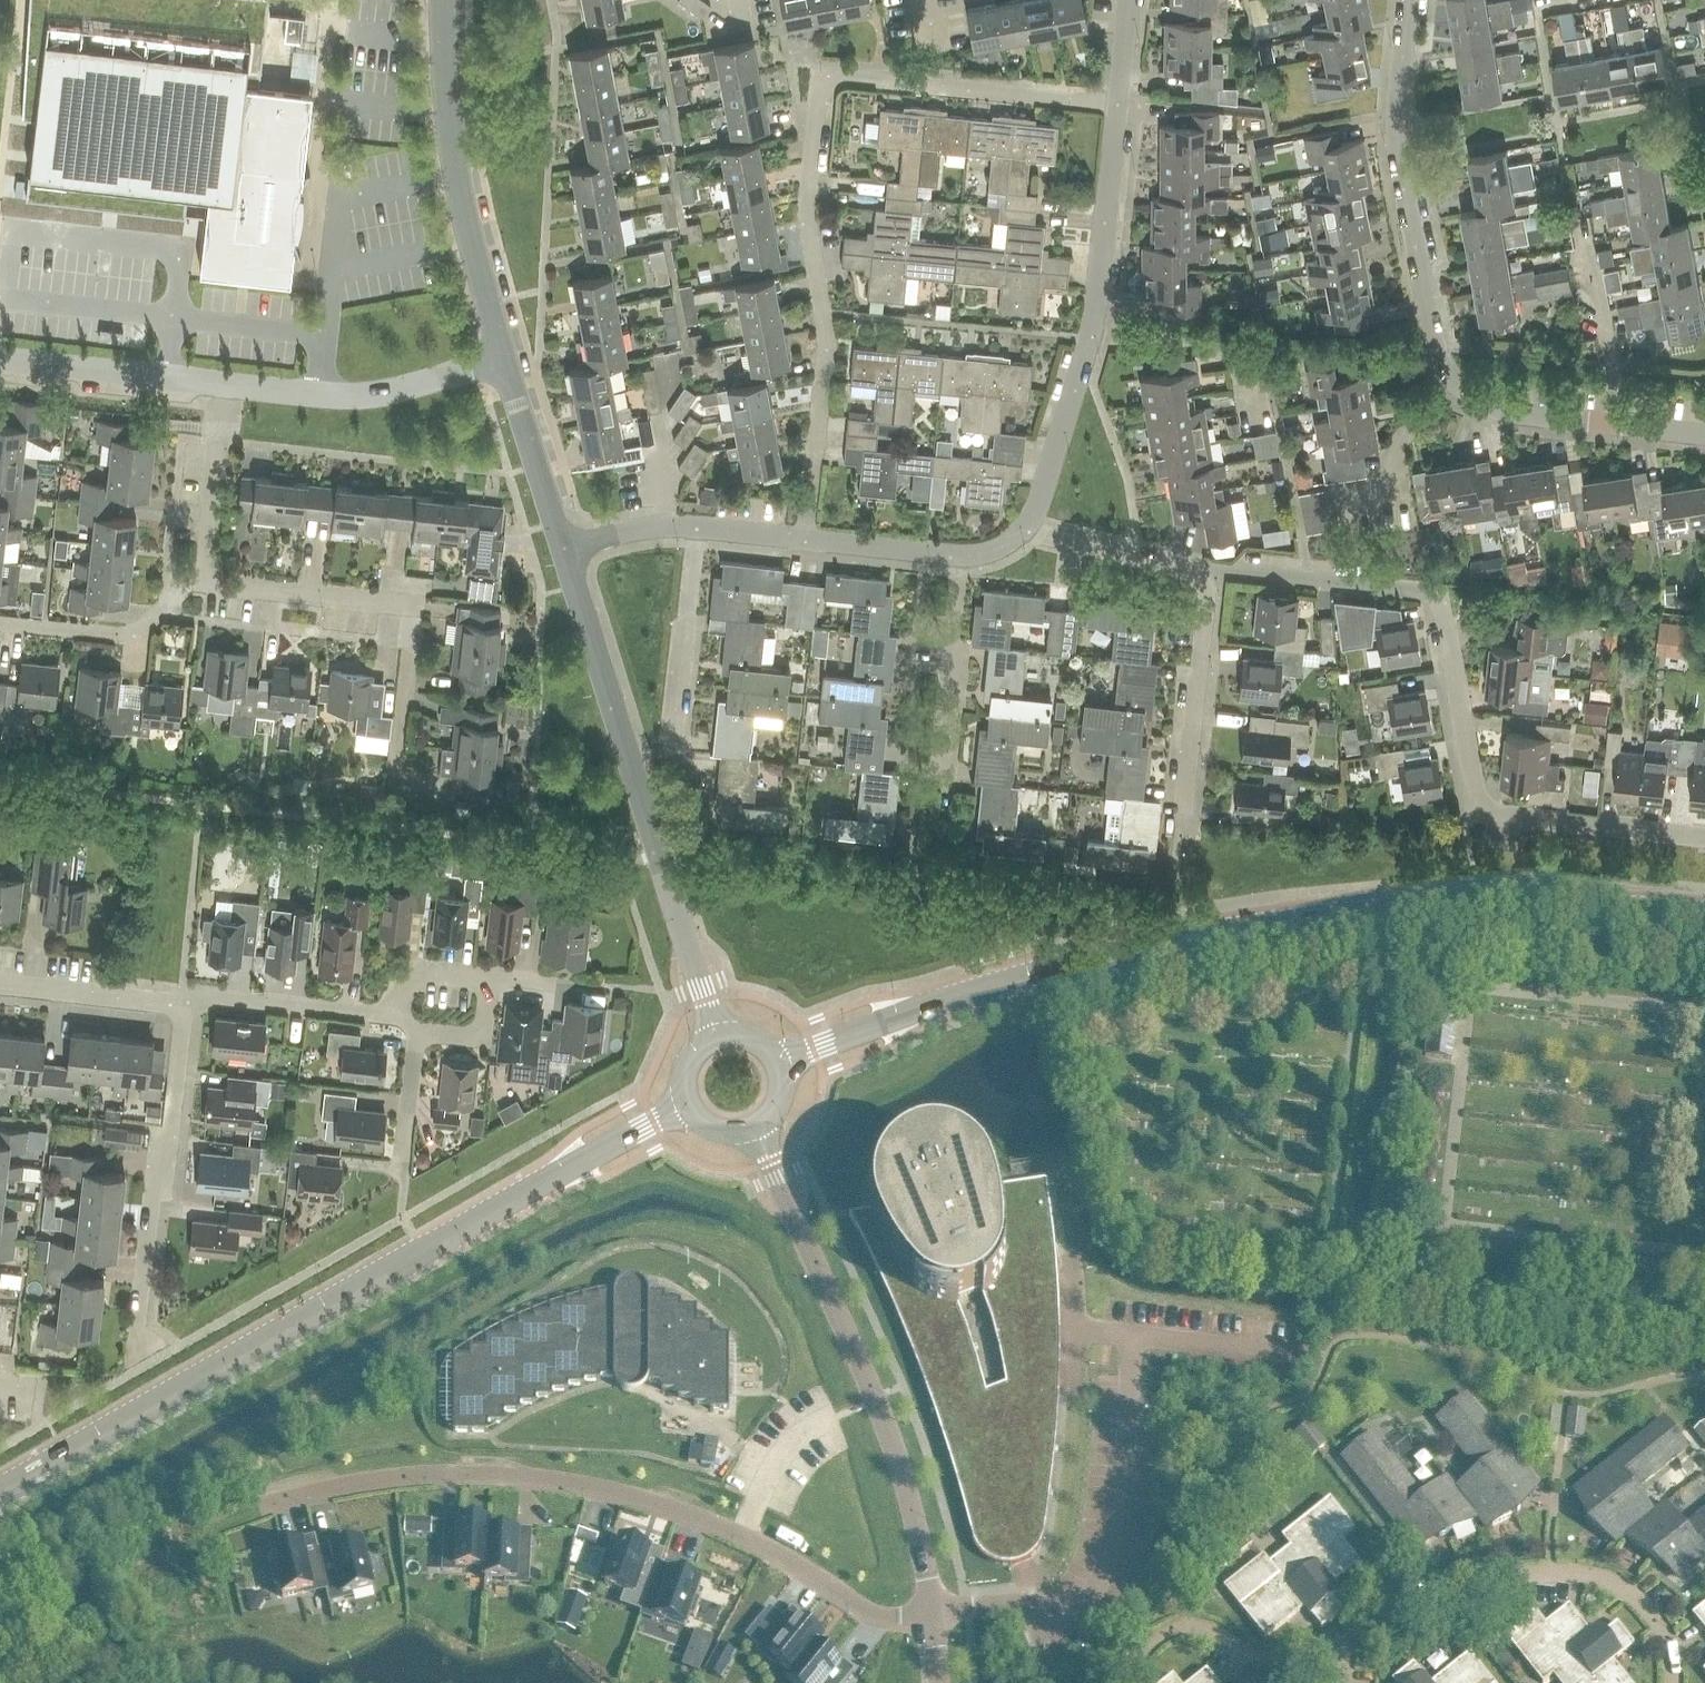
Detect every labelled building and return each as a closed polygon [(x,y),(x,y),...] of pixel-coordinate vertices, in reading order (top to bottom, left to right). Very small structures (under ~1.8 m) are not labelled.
[(23,117),(36,118),(35,127),(32,153),(31,162),(29,178),(27,198),(104,207),(119,208),(186,216),(186,213),(207,215),(209,195),(233,198),(244,108),(246,84),(246,80),(260,82),(269,11),(270,0),(30,0),(29,19),(26,67),(25,76),(25,83),(23,117)] [(624,0),(583,0),(586,19),(626,11),(624,0)] [(711,5),(703,0),(679,0),(678,0),(703,17),(711,5)] [(786,27),(815,22),(811,0),(781,0),(786,27)] [(815,22),(843,16),(840,0),(811,0),(815,22)] [(870,0),(840,0),(843,16),(872,11),(870,0)] [(1026,12),(1024,0),(1014,0),(996,3),(1003,43),(1031,37),(1026,12)] [(1052,0),(1024,0),(1026,12),(1031,37),(1058,32),(1052,0)] [(1082,0),(1052,0),(1058,32),(1087,27),(1082,0)] [(1171,5),(1198,5),(1198,14),(1227,14),(1227,0),(1171,0),(1171,5)] [(1372,24),(1367,0),(1326,8),(1329,22),(1313,25),(1315,35),(1361,26),(1372,24)] [(1367,0),(1325,0),(1326,8),(1367,0)] [(1511,0),(1502,0),(1488,2),(1488,0),(1449,0),(1453,21),(1513,11),(1511,0)] [(1003,43),(996,3),(967,9),(975,48),(1003,43)] [(1527,10),(1513,12),(1515,24),(1529,22),(1527,10)] [(1495,41),(1492,28),(1515,24),(1513,12),(1513,11),(1453,21),(1458,48),(1495,41)] [(288,15),(285,40),(297,41),(302,42),(303,33),(304,24),(305,16),(288,13),(288,15)] [(1226,33),(1227,14),(1198,14),(1198,23),(1166,22),(1166,47),(1210,47),(1210,32),(1226,33)] [(1554,32),(1559,27),(1558,21),(1552,18),(1547,22),(1548,29),(1554,32)] [(1264,23),(1255,25),(1258,39),(1267,37),(1264,23)] [(1585,23),(1576,24),(1578,37),(1587,36),(1585,23)] [(1365,49),(1361,26),(1315,35),(1306,37),(1305,37),(1307,47),(1322,43),(1325,57),(1365,49)] [(1644,26),(1631,28),(1641,88),(1669,83),(1662,46),(1648,49),(1644,26)] [(1641,88),(1631,28),(1618,30),(1622,53),(1609,56),(1615,92),(1641,88)] [(1615,92),(1609,56),(1595,58),(1591,35),(1587,36),(1578,37),(1589,97),(1615,92)] [(1589,97),(1578,37),(1566,40),(1570,63),(1555,65),(1562,102),(1589,97)] [(759,69),(753,41),(701,51),(704,63),(716,60),(720,77),(759,69)] [(1522,64),(1520,51),(1497,55),(1495,41),(1458,48),(1462,74),(1522,64)] [(569,53),(575,82),(614,75),(609,46),(569,53)] [(1165,71),(1192,71),(1192,87),(1195,87),(1195,98),(1219,98),(1219,87),(1223,87),(1223,62),(1210,61),(1210,47),(1166,47),(1165,70),(1159,70),(1159,71),(1165,71)] [(1263,64),(1273,62),(1271,48),(1260,50),(1261,57),(1263,64)] [(646,52),(649,68),(661,66),(660,59),(658,49),(646,52)] [(1370,74),(1365,49),(1325,57),(1328,71),(1312,74),(1314,85),(1370,74)] [(1501,81),(1524,77),(1522,64),(1462,74),(1467,101),(1504,95),(1501,81)] [(664,83),(661,66),(649,68),(652,85),(664,83)] [(670,69),(673,86),(685,84),(682,67),(670,69)] [(764,97),(759,69),(720,77),(725,105),(764,97)] [(619,102),(614,75),(575,82),(580,110),(619,102)] [(207,215),(201,270),(291,281),(294,255),(299,255),(299,257),(301,256),(299,253),(295,241),(294,234),(293,228),(293,222),(295,205),(297,199),(299,193),(301,188),(304,182),(310,174),(309,173),(308,174),(303,174),(310,115),(312,91),(246,84),(244,108),(233,198),(209,195),(207,215)] [(688,100),(685,84),(673,86),(676,103),(688,100)] [(770,125),(764,97),(725,105),(730,133),(726,134),(729,147),(758,141),(756,128),(770,125)] [(625,131),(619,102),(580,110),(585,138),(625,131)] [(656,107),(659,124),(672,122),(668,104),(656,107)] [(881,108),(877,145),(903,147),(900,181),(888,180),(887,195),(917,198),(918,197),(926,107),(911,105),(910,111),(881,108)] [(1310,106),(1299,108),(1302,121),(1313,119),(1310,106)] [(918,197),(917,198),(923,199),(925,199),(930,200),(932,185),(937,186),(941,151),(966,153),(970,117),(940,114),(941,108),(926,107),(918,197)] [(1219,112),(1190,112),(1175,112),(1175,114),(1177,114),(1177,125),(1161,125),(1161,150),(1203,149),(1203,135),(1219,136),(1219,112)] [(1007,192),(1015,115),(999,114),(999,120),(970,117),(966,153),(992,156),(988,191),(1007,192)] [(1030,117),(1015,115),(1007,192),(1006,206),(1037,210),(1038,194),(1026,193),(1029,160),(1055,162),(1059,126),(1029,123),(1030,117)] [(675,138),(672,122),(659,124),(662,140),(675,138)] [(1324,156),(1327,170),(1367,163),(1363,138),(1340,143),(1338,130),(1304,136),(1309,160),(1324,156)] [(630,159),(625,131),(585,138),(590,165),(591,166),(610,162),(630,159)] [(759,141),(758,141),(729,147),(720,149),(725,177),(765,170),(759,141)] [(1239,141),(1226,141),(1226,151),(1239,150),(1239,141)] [(1268,145),(1256,147),(1258,163),(1270,161),(1268,145)] [(1663,174),(1658,147),(1598,157),(1600,167),(1600,171),(1623,167),(1626,181),(1663,174)] [(1203,163),(1203,149),(1161,150),(1161,174),(1219,174),(1219,163),(1203,163)] [(1534,174),(1532,161),(1509,165),(1507,151),(1470,157),(1475,185),(1534,174)] [(670,180),(668,169),(665,152),(653,155),(656,171),(637,175),(639,185),(670,180)] [(1547,172),(1562,169),(1561,164),(1559,157),(1545,159),(1547,172)] [(616,190),(610,162),(591,166),(590,165),(571,169),(576,197),(616,190)] [(1232,164),(1219,163),(1219,174),(1232,174),(1232,164)] [(1372,187),(1367,163),(1327,170),(1330,184),(1314,187),(1316,197),(1361,189),(1372,187)] [(676,170),(680,186),(692,184),(689,167),(676,170)] [(770,197),(765,170),(725,177),(730,205),(770,197)] [(1203,183),(1219,184),(1219,174),(1161,174),(1161,197),(1161,198),(1203,198),(1203,197),(1203,183)] [(1230,184),(1230,174),(1219,174),(1219,184),(1230,184)] [(1514,191),(1537,187),(1534,174),(1475,185),(1480,210),(1480,211),(1500,207),(1500,208),(1516,205),(1514,191)] [(1667,200),(1663,174),(1626,181),(1628,194),(1593,201),(1595,214),(1608,212),(1608,211),(1667,200)] [(695,200),(692,184),(680,186),(683,203),(695,200)] [(1316,197),(1305,199),(1307,209),(1310,223),(1366,212),(1361,189),(1316,197)] [(621,218),(616,190),(576,197),(582,225),(621,218)] [(660,193),(663,210),(675,207),(672,191),(660,193)] [(1252,194),(1255,209),(1265,207),(1262,192),(1252,194)] [(845,235),(843,250),(956,261),(958,242),(918,239),(921,214),(922,209),(922,203),(923,199),(917,198),(887,195),(885,209),(876,208),(873,238),(845,235)] [(775,225),(770,197),(730,205),(736,233),(775,225)] [(1194,207),(1210,208),(1210,197),(1203,197),(1203,198),(1161,198),(1161,197),(1153,197),(1152,222),(1194,222),(1194,207)] [(1226,197),(1210,197),(1210,208),(1210,210),(1226,210),(1226,197)] [(933,200),(930,200),(925,199),(923,199),(922,203),(922,209),(932,210),(933,200)] [(1672,226),(1667,200),(1608,211),(1608,212),(1610,224),(1633,220),(1635,234),(1652,231),(1652,230),(1672,226)] [(958,242),(956,261),(1069,272),(1070,257),(1042,254),(1044,225),(1035,224),(1008,221),(1008,222),(999,221),(1001,205),(986,204),(987,205),(992,220),(995,221),(992,245),(958,242)] [(1035,224),(1037,210),(1006,206),(1001,205),(999,221),(1008,222),(1008,221),(1035,224)] [(678,224),(675,207),(663,210),(666,226),(678,224)] [(1527,230),(1525,217),(1502,221),(1500,208),(1500,207),(1480,211),(1480,210),(1463,213),(1468,240),(1527,230)] [(1366,212),(1310,223),(1315,247),(1319,246),(1319,245),(1360,238),(1371,236),(1366,212)] [(1277,229),(1274,214),(1257,218),(1260,232),(1268,231),(1277,229)] [(1544,214),(1525,217),(1527,230),(1544,226),(1546,226),(1544,214)] [(626,246),(621,218),(582,225),(587,254),(626,246)] [(690,241),(702,239),(699,222),(687,224),(690,241)] [(1194,236),(1194,222),(1152,222),(1152,245),(1152,246),(1210,246),(1210,236),(1194,236)] [(1693,250),(1688,223),(1672,226),(1652,230),(1652,231),(1654,244),(1631,248),(1633,261),(1693,250)] [(781,254),(775,225),(736,233),(741,261),(757,258),(760,273),(789,267),(786,253),(781,254)] [(1547,240),(1544,226),(1527,230),(1530,243),(1547,240)] [(1277,229),(1268,231),(1272,249),(1281,247),(1280,241),(1277,229)] [(1509,260),(1507,247),(1530,243),(1527,230),(1468,240),(1472,267),(1509,260)] [(1227,237),(1214,237),(1214,246),(1227,246),(1227,237)] [(1364,261),(1360,238),(1319,245),(1319,246),(1322,260),(1306,263),(1308,272),(1364,261)] [(1185,256),(1201,256),(1201,262),(1210,261),(1210,246),(1152,246),(1152,245),(1144,245),(1143,270),(1185,270),(1185,256)] [(1616,264),(1613,249),(1601,251),(1600,251),(1603,266),(1604,266),(1616,264)] [(664,250),(649,253),(652,267),(655,267),(658,284),(670,281),(667,264),(664,250)] [(843,250),(842,265),(870,268),(868,298),(871,298),(884,299),(904,301),(917,303),(919,276),(954,280),(956,261),(843,250)] [(1698,276),(1693,250),(1633,261),(1636,273),(1659,269),(1661,283),(1698,276)] [(1271,256),(1255,259),(1257,274),(1275,271),(1271,256)] [(1537,282),(1535,273),(1534,270),(1512,274),(1509,260),(1472,267),(1477,293),(1537,282)] [(1067,287),(1069,272),(956,261),(954,280),(1002,284),(999,310),(1036,314),(1039,285),(1067,287)] [(1369,285),(1364,261),(1308,272),(1310,282),(1326,279),(1329,293),(1369,285)] [(712,278),(710,267),(699,269),(701,280),(712,278)] [(1570,277),(1568,267),(1535,273),(1537,282),(1570,277)] [(1201,311),(1201,284),(1185,284),(1185,270),(1143,270),(1143,295),(1173,295),(1173,311),(1201,311)] [(573,283),(578,311),(618,303),(612,275),(573,283)] [(1703,303),(1698,276),(1661,283),(1664,296),(1641,301),(1641,302),(1643,313),(1703,303)] [(1572,290),(1570,277),(1537,282),(1539,295),(1572,290)] [(774,278),(735,285),(723,288),(725,299),(737,297),(740,314),(780,306),(774,278)] [(1516,299),(1539,295),(1537,282),(1477,293),(1482,320),(1492,318),(1519,314),(1516,299)] [(683,303),(694,301),(691,284),(679,287),(683,303)] [(1374,310),(1369,285),(1329,293),(1331,307),(1316,310),(1318,320),(1334,317),(1336,331),(1367,324),(1365,311),(1374,310)] [(1260,292),(1263,307),(1277,304),(1274,289),(1260,292)] [(871,298),(870,310),(883,311),(884,299),(871,298)] [(1621,306),(1623,317),(1626,316),(1643,313),(1641,302),(1621,306)] [(623,331),(618,303),(578,311),(583,339),(623,331)] [(952,305),(937,303),(935,319),(950,320),(952,305)] [(1703,303),(1643,313),(1645,324),(1645,326),(1668,322),(1671,337),(1704,330),(1704,315),(1703,303)] [(662,306),(665,323),(678,320),(674,304),(662,306)] [(785,334),(780,306),(740,314),(746,341),(785,334)] [(1645,324),(1643,313),(1626,316),(1628,327),(1645,324)] [(1492,318),(1482,320),(1485,339),(1496,337),(1492,318)] [(681,337),(678,320),(665,323),(669,339),(681,337)] [(628,360),(623,331),(583,339),(589,366),(589,367),(609,363),(609,364),(628,360)] [(692,352),(704,350),(701,333),(689,335),(692,352)] [(790,363),(785,334),(746,341),(751,370),(734,373),(736,387),(765,381),(763,368),(790,363)] [(893,422),(900,345),(884,343),(884,349),(855,346),(851,383),(877,385),(874,419),(848,417),(847,432),(878,435),(878,433),(879,421),(893,422)] [(915,389),(940,391),(943,355),(914,352),(915,346),(900,345),(893,422),(879,421),(878,433),(902,436),(904,423),(911,424),(915,389)] [(1647,366),(1648,351),(1636,350),(1635,365),(1647,366)] [(981,430),(989,353),(973,352),(973,358),(943,355),(940,391),(966,394),(962,429),(981,430)] [(1029,400),(1033,363),(1003,361),(1004,355),(989,353),(981,430),(995,432),(993,446),(1024,449),(1026,434),(1000,431),(1003,398),(1029,400)] [(1183,382),(1199,380),(1195,357),(1168,361),(1170,374),(1141,379),(1145,403),(1186,396),(1183,382)] [(614,391),(609,364),(609,363),(589,367),(589,366),(569,370),(575,399),(614,391)] [(1365,374),(1335,379),(1333,364),(1307,368),(1311,394),(1317,393),(1319,407),(1329,406),(1329,405),(1369,398),(1365,374)] [(642,371),(645,384),(657,382),(655,368),(642,371)] [(736,387),(717,390),(720,403),(730,401),(733,417),(772,410),(766,381),(765,381),(736,387)] [(663,411),(657,382),(645,384),(650,413),(663,411)] [(680,420),(697,395),(685,387),(668,411),(680,420)] [(631,405),(617,407),(614,391),(575,399),(580,426),(619,419),(619,418),(633,416),(631,405)] [(1188,410),(1186,396),(1145,403),(1149,427),(1205,417),(1204,407),(1188,410)] [(1373,422),(1369,398),(1329,405),(1329,406),(1331,419),(1315,422),(1317,432),(1373,422)] [(43,415),(45,404),(13,400),(10,425),(0,424),(0,451),(23,453),(25,432),(41,434),(43,415)] [(80,419),(81,408),(73,407),(72,419),(80,419)] [(733,417),(720,419),(722,431),(735,428),(738,445),(777,437),(772,410),(733,417)] [(685,447),(702,423),(690,415),(673,439),(685,447)] [(1209,441),(1207,427),(1205,417),(1149,427),(1153,450),(1209,441)] [(625,447),(619,419),(580,426),(585,455),(613,450),(615,464),(644,458),(642,444),(625,447)] [(650,420),(638,422),(643,444),(654,442),(650,420)] [(151,467),(154,440),(130,438),(132,425),(100,421),(98,440),(114,442),(111,463),(151,467)] [(1239,422),(1228,424),(1231,437),(1241,436),(1239,422)] [(1359,450),(1377,447),(1373,422),(1317,432),(1319,441),(1324,441),(1328,468),(1323,469),(1325,481),(1363,475),(1359,450)] [(1300,424),(1286,426),(1286,428),(1287,436),(1302,434),(1300,424)] [(1280,452),(1276,430),(1252,435),(1257,457),(1280,452)] [(876,449),(878,435),(847,432),(846,446),(876,449)] [(783,466),(777,437),(738,445),(727,447),(730,458),(740,456),(743,474),(761,470),(778,467),(783,466)] [(939,455),(950,456),(951,442),(940,441),(939,455)] [(1213,465),(1212,455),(1209,441),(1153,450),(1157,475),(1168,473),(1168,472),(1213,465)] [(691,475),(707,451),(695,443),(678,467),(691,475)] [(898,470),(932,474),(934,454),(876,449),(846,446),(844,462),(862,464),(859,493),(896,496),(898,470)] [(1023,463),(1024,449),(993,446),(992,460),(1023,463)] [(984,448),(974,447),(973,458),(983,459),(984,448)] [(23,453),(0,451),(0,479),(4,479),(2,492),(34,495),(36,476),(20,475),(23,453)] [(1021,479),(1023,463),(992,460),(983,459),(973,458),(950,456),(939,455),(934,454),(932,474),(967,477),(964,503),(1001,506),(1004,477),(1021,479)] [(1285,477),(1281,458),(1272,460),(1276,478),(1285,477)] [(1494,483),(1492,468),(1478,471),(1477,461),(1452,465),(1458,500),(1459,500),(1462,521),(1478,519),(1477,508),(1497,505),(1494,483)] [(148,495),(151,467),(111,463),(109,484),(84,482),(82,501),(114,504),(116,491),(148,495)] [(1224,463),(1213,465),(1168,472),(1168,473),(1172,496),(1212,489),(1210,475),(1226,473),(1224,463)] [(1555,463),(1530,467),(1536,502),(1537,502),(1551,500),(1552,511),(1575,507),(1573,491),(1570,471),(1556,473),(1555,463)] [(1458,500),(1452,465),(1428,469),(1429,479),(1416,481),(1422,517),(1445,514),(1443,503),(1458,500)] [(778,467),(761,470),(763,481),(781,478),(778,467)] [(1536,502),(1530,467),(1506,471),(1507,481),(1494,483),(1497,505),(1500,519),(1521,516),(1523,528),(1541,524),(1537,502),(1536,502)] [(1294,473),(1297,488),(1308,486),(1305,471),(1294,473)] [(277,523),(283,473),(273,472),(272,479),(257,477),(256,478),(242,477),(238,508),(253,510),(252,520),(277,523)] [(1634,472),(1609,476),(1615,511),(1629,509),(1631,520),(1650,517),(1654,516),(1652,501),(1649,479),(1635,482),(1634,472)] [(319,517),(322,486),(308,485),(308,483),(293,481),(294,474),(283,473),(277,523),(303,526),(305,516),(319,517)] [(1615,511),(1609,476),(1585,479),(1586,489),(1573,491),(1575,507),(1579,528),(1602,524),(1600,514),(1615,511)] [(1267,491),(1276,489),(1274,479),(1265,480),(1267,491)] [(358,532),(364,482),(353,481),(352,488),(337,486),(337,488),(322,486),(319,517),(333,519),(332,529),(358,532)] [(930,482),(922,481),(920,499),(929,499),(930,482)] [(399,527),(403,495),(389,494),(389,492),(374,490),(374,483),(364,482),(358,532),(384,535),(385,525),(399,527)] [(1688,485),(1694,520),(1704,519),(1704,482),(1688,485)] [(717,504),(719,486),(705,485),(704,503),(717,504)] [(1694,520),(1688,485),(1664,488),(1665,498),(1652,501),(1654,516),(1657,537),(1659,537),(1681,534),(1697,537),(1694,520)] [(1222,487),(1212,489),(1172,496),(1176,520),(1204,516),(1208,542),(1236,538),(1230,501),(1224,502),(1222,487)] [(1299,493),(1301,507),(1328,501),(1325,488),(1299,493)] [(438,541),(444,491),(433,490),(433,497),(417,495),(417,497),(403,495),(399,527),(414,528),(413,538),(438,541)] [(932,490),(930,505),(944,507),(945,491),(932,490)] [(478,543),(483,504),(469,503),(469,501),(454,500),(455,493),(444,491),(438,541),(464,544),(465,541),(478,543)] [(34,495),(2,492),(0,505),(0,532),(5,533),(5,526),(7,511),(32,514),(34,495)] [(113,517),(114,504),(82,501),(80,519),(96,521),(93,542),(133,547),(136,519),(113,517)] [(1330,514),(1328,501),(1301,507),(1304,519),(1330,514)] [(495,574),(503,507),(483,504),(478,543),(475,571),(495,574)] [(1333,528),(1330,514),(1304,519),(1307,533),(1333,528)] [(5,526),(5,533),(0,532),(0,559),(2,559),(4,538),(20,540),(21,528),(5,526)] [(1432,540),(1429,526),(1418,528),(1421,542),(1432,540)] [(1292,528),(1279,530),(1281,543),(1294,541),(1292,528)] [(131,573),(133,547),(93,542),(91,563),(75,562),(74,573),(90,575),(91,569),(131,573)] [(1503,572),(1501,561),(1483,564),(1483,559),(1472,561),(1474,576),(1503,572)] [(789,591),(786,624),(800,625),(804,583),(781,581),(783,568),(724,561),(722,582),(714,581),(711,616),(728,618),(728,617),(747,619),(751,587),(789,591)] [(1527,563),(1508,567),(1509,577),(1510,580),(1511,587),(1531,584),(1530,580),(1528,569),(1527,563)] [(1574,566),(1576,583),(1587,582),(1585,564),(1574,566)] [(1546,566),(1528,569),(1530,580),(1531,584),(1549,581),(1546,566)] [(128,600),(131,573),(91,569),(90,575),(88,590),(72,588),(70,608),(102,611),(104,598),(128,600)] [(474,595),(499,599),(503,576),(478,572),(474,595)] [(826,585),(804,583),(800,625),(814,627),(817,594),(855,598),(852,631),(859,632),(859,631),(888,634),(892,600),(884,599),(886,578),(827,572),(826,585)] [(13,601),(15,582),(0,580),(0,600),(13,601)] [(1678,598),(1677,585),(1666,586),(1667,597),(1667,600),(1667,601),(1672,601),(1678,600),(1678,598)] [(1047,652),(1061,653),(1065,611),(1043,608),(1044,595),(986,589),(984,610),(976,609),(972,644),(990,646),(990,645),(1008,647),(1009,646),(1012,615),(1050,619),(1047,652)] [(31,614),(44,615),(45,599),(46,592),(34,591),(31,614)] [(1277,634),(1276,647),(1304,650),(1307,627),(1296,625),(1299,600),(1259,596),(1255,631),(1277,634)] [(1087,613),(1065,611),(1061,653),(1075,655),(1078,622),(1117,626),(1113,659),(1121,659),(1149,662),(1149,661),(1153,627),(1145,627),(1147,606),(1089,600),(1087,613)] [(1419,660),(1413,621),(1402,622),(1400,610),(1401,610),(1402,609),(1347,604),(1345,622),(1342,621),(1341,619),(1340,619),(1344,645),(1346,645),(1345,643),(1379,637),(1384,666),(1419,660)] [(457,620),(455,646),(504,651),(506,641),(499,640),(500,625),(499,625),(500,610),(469,607),(468,621),(457,620)] [(765,621),(747,619),(728,617),(728,618),(724,665),(731,666),(729,686),(788,692),(790,671),(760,668),(765,621)] [(1321,652),(1336,654),(1333,617),(1319,618),(1321,652)] [(1558,629),(1559,621),(1520,617),(1517,646),(1493,643),(1490,668),(1535,673),(1536,660),(1558,662),(1559,652),(1567,653),(1570,650),(1572,634),(1569,631),(1558,629)] [(1664,620),(1660,619),(1657,650),(1695,654),(1698,624),(1681,622),(1664,620)] [(1620,650),(1622,625),(1608,624),(1606,649),(1620,650)] [(830,631),(815,629),(814,638),(829,640),(830,631)] [(896,634),(888,634),(859,631),(859,632),(854,678),(824,675),(822,696),(881,702),(883,682),(891,683),(896,634)] [(1026,648),(1009,646),(1008,647),(990,645),(990,646),(985,693),(993,694),(990,714),(1049,720),(1051,699),(1021,696),(1026,648)] [(503,662),(504,651),(455,646),(452,672),(462,673),(460,688),(491,691),(493,676),(495,677),(496,661),(503,662)] [(1302,674),(1304,650),(1276,647),(1274,661),(1246,658),(1241,697),(1277,701),(1280,672),(1302,674)] [(246,685),(249,655),(209,650),(205,686),(195,685),(193,702),(208,704),(208,709),(232,712),(230,732),(254,734),(256,714),(259,686),(246,685)] [(1157,662),(1149,661),(1149,662),(1121,659),(1116,706),(1086,702),(1083,724),(1142,730),(1144,710),(1152,711),(1157,662)] [(1595,677),(1612,679),(1614,661),(1597,659),(1595,677)] [(21,685),(7,683),(4,712),(2,730),(24,732),(28,703),(55,706),(59,666),(24,662),(21,685)] [(273,688),(259,686),(256,714),(278,717),(279,705),(306,708),(310,669),(275,665),(273,688)] [(81,668),(77,703),(77,704),(107,707),(104,730),(128,732),(131,704),(117,703),(121,673),(81,668)] [(1533,687),(1535,673),(1490,668),(1488,693),(1521,696),(1519,710),(1549,713),(1551,699),(1545,699),(1546,694),(1533,687)] [(356,732),(391,736),(393,716),(382,715),(383,707),(369,706),(372,676),(333,671),(331,683),(320,682),(318,699),(329,701),(329,707),(358,710),(356,732)] [(1348,673),(1337,674),(1338,683),(1349,683),(1348,673)] [(794,681),(793,689),(804,690),(805,682),(794,681)] [(1431,730),(1426,703),(1424,691),(1400,695),(1398,681),(1365,686),(1369,711),(1391,707),(1396,736),(1431,730)] [(178,726),(181,703),(183,687),(147,682),(144,706),(131,704),(128,732),(150,735),(151,723),(178,726)] [(786,713),(787,703),(788,692),(729,686),(727,706),(719,705),(714,754),(722,754),(751,757),(751,756),(756,710),(786,713)] [(1704,690),(1694,689),(1692,705),(1702,706),(1704,690)] [(879,722),(881,703),(881,702),(822,696),(821,702),(821,703),(820,717),(850,720),(845,768),(863,769),(881,771),(881,770),(886,723),(879,722)] [(802,714),(803,701),(788,699),(787,712),(802,714)] [(1065,718),(1067,701),(1057,700),(1056,717),(1065,718)] [(809,701),(807,721),(819,723),(820,717),(821,703),(821,702),(809,701)] [(316,716),(318,703),(307,702),(306,708),(305,715),(316,716)] [(1587,721),(1609,723),(1611,704),(1589,703),(1587,721)] [(455,722),(452,748),(502,753),(503,743),(496,742),(498,727),(496,727),(498,712),(467,709),(465,723),(455,722)] [(1047,741),(1049,720),(990,714),(988,734),(980,733),(975,781),(983,782),(1012,785),(1012,784),(1017,738),(1047,741)] [(1337,733),(1338,720),(1320,718),(1319,731),(1337,733)] [(1307,746),(1310,723),(1275,719),(1274,733),(1246,730),(1243,758),(1275,761),(1288,763),(1290,744),(1307,746)] [(1571,740),(1573,726),(1543,723),(1541,737),(1508,733),(1506,757),(1550,762),(1553,738),(1571,740)] [(1077,735),(1078,725),(1069,724),(1068,734),(1077,735)] [(1140,750),(1142,730),(1083,724),(1081,745),(1111,748),(1106,795),(1124,797),(1142,799),(1143,798),(1148,751),(1140,750)] [(1063,742),(1065,726),(1054,725),(1053,741),(1063,742)] [(1641,797),(1646,753),(1622,750),(1624,732),(1610,730),(1607,760),(1620,761),(1616,794),(1641,797)] [(1682,768),(1686,738),(1678,737),(1673,732),(1664,739),(1648,737),(1646,753),(1641,797),(1666,800),(1669,767),(1682,768)] [(1697,758),(1699,740),(1686,738),(1682,768),(1695,770),(1692,803),(1704,804),(1704,759),(1697,758)] [(1360,741),(1346,744),(1348,756),(1362,754),(1360,741)] [(494,763),(501,764),(502,753),(452,748),(443,747),(440,773),(459,775),(458,789),(489,793),(491,778),(492,778),(494,763)] [(1404,748),(1376,753),(1369,754),(1371,768),(1378,766),(1380,777),(1402,773),(1407,802),(1442,796),(1435,757),(1407,762),(1404,748)] [(41,764),(56,766),(57,764),(58,753),(42,751),(41,762),(41,764)] [(758,757),(751,756),(751,757),(722,754),(717,802),(724,803),(722,823),(781,830),(783,808),(753,805),(758,757)] [(1559,763),(1550,762),(1506,757),(1503,782),(1536,786),(1535,801),(1564,804),(1566,789),(1567,779),(1557,778),(1559,763)] [(1607,760),(1597,759),(1596,768),(1606,770),(1607,760)] [(1275,761),(1274,772),(1286,774),(1288,763),(1275,761)] [(243,769),(229,776),(235,786),(248,778),(243,769)] [(899,772),(881,770),(881,771),(863,769),(858,816),(828,812),(825,834),(884,840),(886,820),(894,820),(899,772)] [(249,770),(247,788),(252,788),(256,789),(258,771),(249,770)] [(1298,793),(1299,775),(1286,774),(1274,772),(1265,771),(1264,783),(1240,781),(1237,809),(1282,814),(1284,792),(1298,793)] [(296,793),(307,794),(309,779),(296,777),(294,793),(296,793)] [(1019,785),(1012,784),(1012,785),(983,782),(978,830),(986,830),(984,851),(1042,857),(1045,835),(1014,832),(1019,785)] [(1329,807),(1339,807),(1341,793),(1331,792),(1329,807)] [(1160,800),(1143,798),(1142,799),(1124,797),(1119,844),(1089,840),(1086,862),(1144,868),(1147,847),(1155,848),(1160,800)] [(458,800),(456,815),(474,817),(476,802),(458,800)] [(800,825),(791,824),(789,837),(798,838),(800,825)] [(285,851),(286,835),(273,833),(272,849),(285,851)] [(393,863),(395,847),(377,845),(376,861),(393,863)] [(1065,847),(1064,860),(1077,861),(1078,848),(1065,847)] [(70,855),(37,851),(33,888),(47,889),(44,919),(83,923),(87,888),(67,886),(70,855)] [(430,870),(442,871),(444,854),(432,852),(430,870)] [(486,859),(484,878),(496,879),(498,860),(486,859)] [(425,910),(428,878),(404,875),(403,890),(385,887),(380,932),(410,935),(412,909),(425,910)] [(479,916),(484,878),(466,876),(464,898),(439,895),(435,938),(464,941),(467,915),(479,916)] [(23,881),(0,878),(0,914),(19,916),(23,881)] [(534,914),(538,883),(529,882),(513,881),(511,902),(495,900),(490,944),(517,947),(521,913),(534,914)] [(368,924),(371,897),(348,895),(345,921),(326,919),(320,972),(351,976),(357,923),(368,924)] [(258,929),(261,903),(234,900),(232,919),(215,917),(215,920),(206,919),(204,935),(213,936),(210,959),(240,963),(244,927),(258,929)] [(312,941),(315,910),(296,908),(294,926),(270,924),(265,966),(295,969),(299,939),(312,941)] [(586,958),(587,948),(585,945),(587,926),(583,926),(585,915),(553,911),(551,929),(553,929),(552,940),(545,939),(543,959),(583,964),(583,960),(586,958)] [(553,1029),(550,1048),(550,1057),(552,1058),(561,1059),(572,1060),(574,1046),(600,1049),(605,1007),(569,1003),(566,1030),(553,1029)] [(550,1057),(550,1048),(536,1047),(540,1009),(510,1006),(508,1025),(505,1024),(501,1058),(513,1059),(511,1081),(547,1085),(547,1077),(550,1057)] [(262,1056),(265,1023),(217,1017),(213,1051),(262,1056)] [(1427,1022),(1422,1064),(1452,1067),(1456,1025),(1427,1022)] [(380,1080),(384,1050),(359,1047),(361,1033),(330,1030),(327,1053),(344,1055),(341,1075),(380,1080)] [(95,1075),(99,1035),(72,1031),(69,1064),(56,1063),(52,1095),(71,1097),(74,1072),(95,1075)] [(18,1034),(0,1032),(0,1073),(8,1074),(6,1090),(18,1091),(20,1075),(14,1074),(18,1034)] [(52,1095),(56,1063),(42,1061),(45,1037),(18,1034),(14,1074),(20,1075),(35,1077),(33,1093),(52,1095)] [(121,1078),(126,1038),(99,1035),(95,1075),(116,1077),(114,1093),(125,1094),(127,1078),(121,1078)] [(153,1041),(126,1038),(121,1078),(127,1078),(142,1080),(140,1096),(160,1098),(163,1066),(150,1065),(153,1041)] [(472,1105),(477,1067),(446,1063),(442,1102),(447,1102),(446,1109),(436,1108),(434,1124),(458,1127),(461,1104),(472,1105)] [(558,1087),(559,1074),(551,1073),(549,1086),(558,1087)] [(268,1104),(271,1080),(244,1077),(243,1090),(209,1086),(205,1121),(252,1126),(255,1103),(268,1104)] [(286,1081),(273,1080),(271,1096),(285,1097),(286,1081)] [(306,1095),(307,1084),(299,1083),(298,1094),(306,1095)] [(382,1145),(386,1113),(356,1109),(357,1095),(325,1091),(322,1118),(339,1119),(336,1140),(382,1145)] [(523,1111),(515,1098),(497,1108),(505,1122),(523,1111)] [(149,1120),(161,1122),(162,1108),(151,1106),(149,1120)] [(106,1118),(119,1120),(120,1110),(107,1109),(106,1118)] [(470,1135),(482,1137),(484,1119),(473,1118),(470,1135)] [(7,1170),(7,1164),(9,1149),(25,1151),(27,1131),(0,1128),(0,1169),(7,1170)] [(126,1147),(128,1130),(107,1128),(105,1145),(126,1147)] [(126,1147),(139,1149),(141,1131),(128,1130),(126,1147)] [(259,1171),(262,1146),(234,1143),(233,1158),(201,1154),(198,1188),(246,1193),(248,1170),(259,1171)] [(1054,1237),(1046,1185),(996,1192),(993,1183),(992,1181),(991,1178),(988,1174),(985,1170),(983,1166),(979,1162),(978,1161),(973,1157),(971,1155),(968,1153),(962,1150),(958,1148),(953,1146),(948,1145),(945,1144),(940,1143),(937,1143),(932,1143),(927,1143),(923,1144),(918,1145),(918,1146),(919,1146),(920,1151),(905,1156),(903,1152),(904,1152),(903,1150),(899,1152),(897,1154),(893,1156),(891,1158),(889,1160),(886,1163),(883,1166),(881,1169),(880,1171),(877,1175),(875,1180),(873,1184),(872,1186),(871,1191),(870,1194),(870,1199),(869,1204),(869,1207),(869,1210),(869,1214),(870,1216),(849,1219),(865,1250),(869,1257),(880,1280),(887,1296),(891,1303),(899,1322),(912,1353),(923,1384),(931,1406),(938,1426),(945,1447),(955,1479),(966,1516),(974,1545),(972,1546),(974,1549),(975,1548),(977,1552),(982,1558),(988,1563),(995,1566),(1002,1568),(1010,1568),(1018,1567),(1025,1564),(1031,1559),(1037,1554),(1041,1547),(1042,1543),(1044,1544),(1045,1541),(1043,1540),(1047,1517),(1052,1480),(1056,1443),(1058,1406),(1059,1392),(1060,1392),(1061,1370),(1060,1370),(1060,1334),(1058,1298),(1057,1285),(1059,1285),(1058,1263),(1056,1263),(1054,1237)] [(338,1199),(341,1168),(314,1165),(315,1152),(292,1149),(288,1185),(300,1187),(299,1194),(338,1199)] [(431,1159),(427,1152),(419,1152),(415,1159),(419,1166),(427,1166),(431,1159)] [(122,1202),(125,1175),(101,1172),(103,1159),(71,1155),(69,1174),(85,1176),(82,1197),(122,1202)] [(22,1175),(23,1166),(7,1164),(7,1170),(0,1169),(0,1196),(3,1196),(6,1175),(22,1177),(22,1175)] [(42,1178),(43,1168),(23,1166),(22,1175),(42,1178)] [(42,1226),(63,1228),(64,1217),(53,1215),(55,1194),(46,1193),(42,1226)] [(3,1196),(0,1196),(0,1237),(15,1239),(17,1219),(1,1218),(3,1196)] [(119,1228),(122,1202),(82,1197),(80,1218),(64,1217),(63,1228),(79,1230),(79,1224),(119,1228)] [(261,1233),(263,1214),(230,1210),(228,1223),(194,1219),(191,1251),(236,1256),(238,1231),(261,1233)] [(116,1255),(119,1228),(79,1224),(79,1230),(77,1245),(52,1242),(50,1261),(82,1265),(83,1252),(116,1255)] [(290,1226),(286,1230),(286,1236),(290,1240),(295,1240),(299,1236),(299,1230),(295,1226),(290,1226)] [(15,1239),(0,1237),(0,1256),(13,1258),(15,1239)] [(48,1260),(50,1239),(37,1238),(35,1259),(48,1260)] [(80,1278),(82,1265),(50,1261),(48,1280),(64,1282),(61,1303),(101,1307),(104,1280),(80,1278)] [(665,1297),(649,1297),(648,1292),(645,1288),(641,1284),(636,1282),(631,1281),(626,1282),(622,1284),(618,1287),(615,1291),(614,1296),(598,1296),(598,1299),(582,1299),(582,1304),(566,1304),(566,1309),(550,1309),(550,1316),(534,1316),(534,1323),(518,1323),(518,1331),(502,1331),(502,1340),(485,1340),(485,1351),(470,1351),(470,1360),(454,1360),(454,1435),(489,1435),(489,1426),(505,1426),(505,1415),(521,1415),(521,1407),(537,1407),(537,1400),(553,1400),(553,1393),(569,1393),(569,1388),(585,1388),(585,1383),(601,1383),(601,1380),(617,1380),(617,1376),(646,1376),(646,1385),(662,1385),(662,1393),(678,1393),(678,1400),(694,1400),(694,1407),(710,1407),(710,1412),(729,1412),(729,1338),(713,1338),(713,1327),(697,1327),(697,1310),(681,1310),(681,1303),(665,1303),(665,1297)] [(98,1334),(101,1307),(61,1303),(59,1324),(43,1322),(41,1341),(73,1345),(74,1332),(98,1334)] [(1484,1534),(1540,1489),(1467,1396),(1434,1422),(1475,1474),(1455,1490),(1447,1479),(1423,1498),(1373,1435),(1340,1461),(1415,1554),(1477,1525),(1484,1534)] [(1559,1439),(1562,1411),(1542,1409),(1539,1437),(1559,1439)] [(1584,1442),(1587,1414),(1568,1412),(1565,1440),(1584,1442)] [(1704,1565),(1704,1511),(1684,1528),(1665,1505),(1653,1514),(1637,1494),(1689,1452),(1664,1420),(1571,1494),(1615,1550),(1625,1543),(1679,1585),(1704,1565)] [(1326,1448),(1309,1426),(1294,1438),(1311,1460),(1326,1448)] [(1696,1433),(1704,1445),(1704,1426),(1696,1433)] [(702,1467),(714,1470),(718,1452),(706,1449),(702,1467)] [(1330,1501),(1281,1540),(1289,1550),(1268,1567),(1262,1559),(1223,1590),(1264,1642),(1304,1610),(1320,1631),(1342,1614),(1332,1602),(1339,1596),(1332,1588),(1359,1566),(1341,1543),(1354,1532),(1330,1501)] [(419,1537),(419,1521),(405,1520),(405,1536),(419,1537)] [(486,1573),(488,1536),(489,1536),(489,1527),(460,1525),(460,1521),(445,1520),(442,1571),(485,1573),(486,1573)] [(575,1539),(594,1548),(597,1540),(578,1532),(575,1539)] [(529,1585),(532,1534),(517,1533),(517,1537),(489,1536),(488,1536),(486,1573),(485,1573),(485,1582),(529,1585)] [(1241,1555),(1252,1546),(1241,1533),(1230,1541),(1241,1555)] [(317,1553),(318,1553),(315,1540),(299,1544),(300,1548),(272,1555),(275,1569),(270,1570),(275,1588),(279,1587),(283,1600),(326,1590),(317,1553)] [(605,1588),(646,1603),(647,1603),(660,1568),(665,1555),(650,1550),(648,1554),(620,1544),(616,1557),(611,1556),(605,1573),(609,1575),(605,1588)] [(365,1561),(362,1547),(333,1554),(332,1549),(318,1553),(317,1553),(326,1590),(329,1603),(373,1592),(370,1579),(375,1578),(370,1559),(365,1561)] [(673,1577),(674,1573),(660,1568),(647,1603),(646,1603),(642,1615),(685,1631),(689,1618),(694,1619),(700,1602),(696,1600),(700,1587),(673,1577)] [(263,1602),(261,1596),(247,1599),(251,1615),(257,1613),(263,1602)] [(568,1596),(562,1612),(576,1617),(582,1601),(568,1596)] [(1691,1618),(1704,1635),(1704,1607),(1691,1618)] [(1556,1682),(1628,1682),(1613,1664),(1634,1647),(1617,1626),(1604,1636),(1599,1628),(1590,1635),(1568,1608),(1545,1627),(1535,1614),(1504,1638),(1540,1682),(1546,1682),(1553,1678),(1556,1682)] [(817,1650),(818,1650),(823,1643),(800,1625),(803,1621),(792,1612),(759,1651),(793,1678),(793,1679),(817,1650)] [(1498,1642),(1490,1631),(1475,1643),(1484,1653),(1498,1642)] [(713,1642),(697,1636),(693,1648),(709,1654),(713,1642)] [(731,1653),(719,1647),(715,1656),(726,1662),(731,1653)] [(842,1665),(840,1668),(818,1650),(817,1650),(793,1679),(793,1678),(789,1682),(846,1682),(854,1674),(842,1665)] [(1469,1656),(1435,1682),(1491,1682),(1469,1656)] [(1413,1666),(1392,1682),(1426,1682),(1413,1666)] [(1206,1673),(1194,1682),(1214,1682),(1206,1673)]
